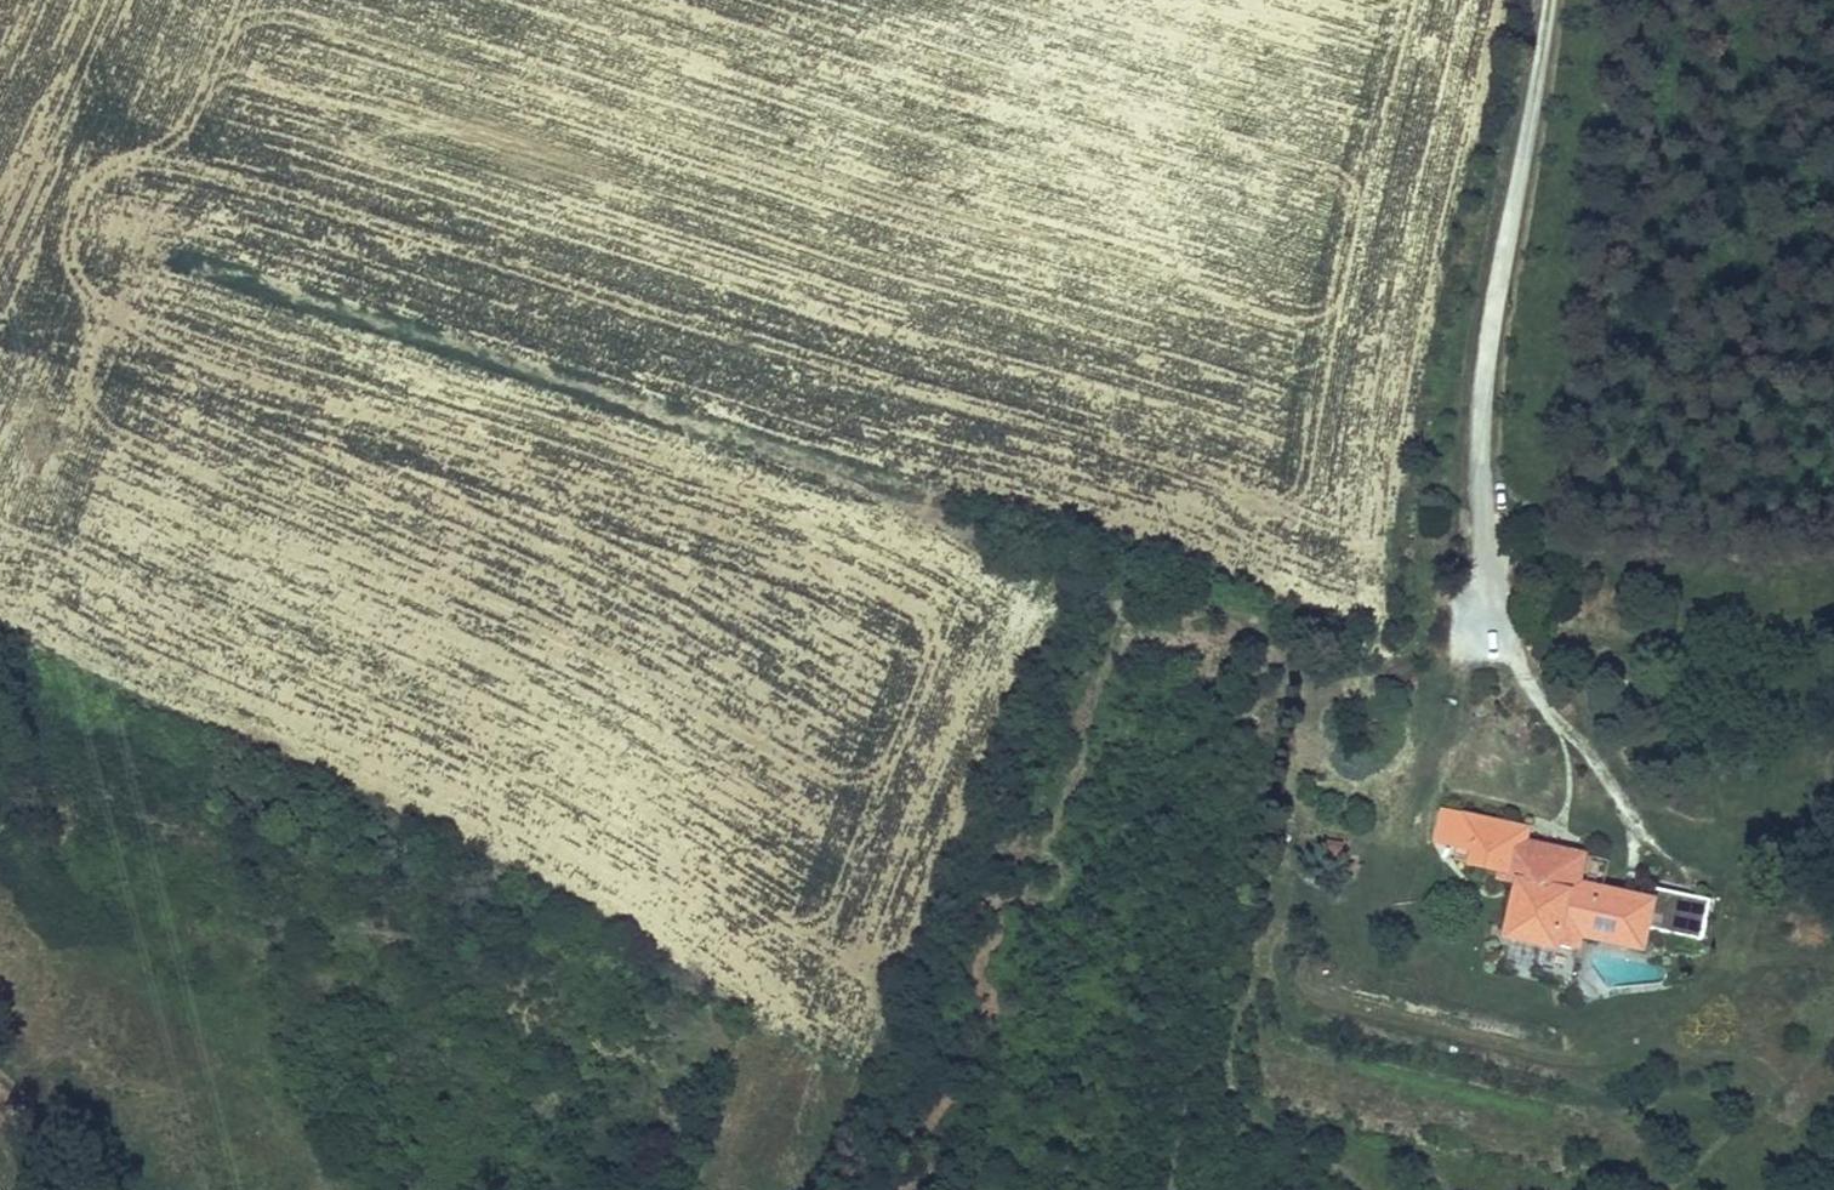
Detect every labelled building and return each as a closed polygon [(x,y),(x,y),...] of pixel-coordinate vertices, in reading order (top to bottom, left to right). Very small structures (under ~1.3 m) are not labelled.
[(1524,841),(1526,829),(1439,811),(1432,841),(1473,850),(1469,866),(1506,874),(1504,880),(1519,883),(1507,939),(1557,950),(1559,943),(1579,947),(1582,934),(1645,947),(1649,930),(1656,897),(1582,881),(1588,855),(1524,841)] [(1709,899),(1658,889),(1656,897),(1649,930),(1700,941),(1709,899)]
